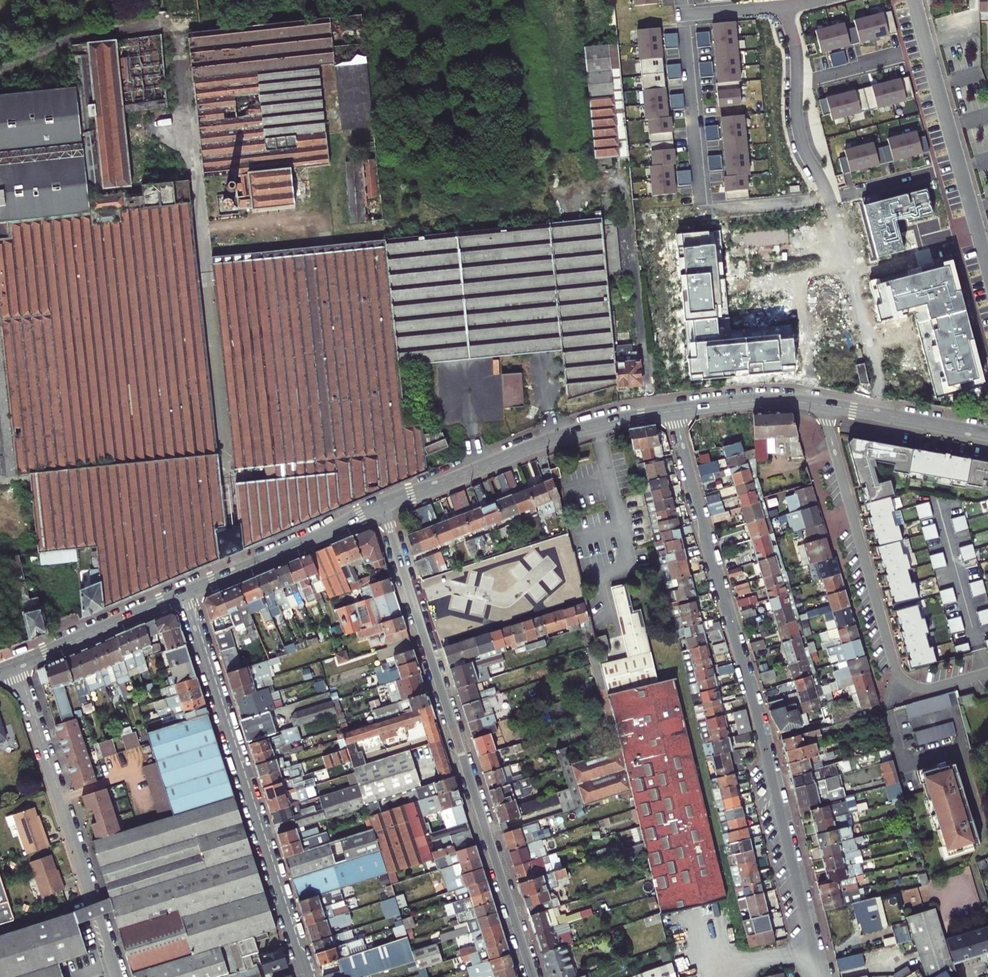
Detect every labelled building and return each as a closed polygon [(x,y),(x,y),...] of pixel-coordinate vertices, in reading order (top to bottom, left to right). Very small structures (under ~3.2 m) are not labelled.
[(979,21),(987,21),(987,28),(987,0),(979,0),(979,21)] [(815,31),(821,52),(897,33),(891,11),(854,21),(856,27),(846,30),(844,23),(815,31)] [(373,127),(362,15),(188,33),(204,179),(235,176),(236,182),(234,181),(231,181),(230,182),(229,183),(228,184),(227,186),(227,187),(227,189),(228,190),(229,191),(231,192),(232,192),(234,192),(235,191),(236,191),(238,208),(252,207),(252,210),(297,205),(293,172),(298,172),(298,168),(331,164),(328,132),(373,127)] [(735,22),(713,24),(718,83),(716,83),(719,107),(741,105),(739,81),(741,81),(735,22)] [(653,195),(675,193),(673,164),(675,164),(671,117),(668,117),(660,28),(637,30),(646,119),(649,119),(653,165),(650,165),(653,195)] [(710,31),(696,33),(698,47),(711,46),(710,31)] [(678,32),(664,34),(665,48),(679,47),(678,32)] [(30,474),(31,485),(37,553),(39,552),(77,549),(96,547),(97,557),(102,608),(425,471),(424,455),(448,445),(443,431),(422,434),(421,423),(406,425),(399,364),(385,240),(220,256),(218,232),(209,233),(234,470),(274,465),(276,478),(260,480),(260,476),(236,479),(237,482),(235,483),(240,527),(226,529),(221,484),(189,180),(143,185),(144,196),(126,198),(125,193),(106,195),(106,189),(132,186),(124,113),(168,107),(161,34),(72,45),(76,87),(90,213),(0,224),(0,476),(30,474)] [(168,34),(161,34),(168,107),(174,106),(168,34)] [(814,43),(806,45),(809,56),(817,53),(814,43)] [(847,64),(844,50),(830,54),(833,67),(847,64)] [(619,59),(586,62),(595,159),(628,156),(619,59)] [(713,61),(699,63),(700,77),(714,76),(713,61)] [(681,64),(667,65),(668,80),(682,78),(681,64)] [(830,113),(832,119),(915,98),(909,77),(819,100),(823,115),(830,113)] [(90,213),(76,87),(0,95),(0,224),(90,213)] [(683,93),(670,95),(671,109),(685,108),(683,93)] [(744,115),(722,117),(727,176),(724,176),(726,200),(749,198),(746,174),(749,174),(744,115)] [(718,125),(705,126),(706,141),(720,140),(718,125)] [(839,159),(843,174),(929,151),(925,137),(918,138),(917,132),(844,150),(846,157),(839,159)] [(721,155),(708,156),(709,171),(722,169),(721,155)] [(383,219),(377,158),(345,162),(351,223),(383,219)] [(690,169),(677,171),(678,185),(692,184),(690,169)] [(843,174),(835,176),(838,188),(846,186),(843,174)] [(880,257),(906,250),(899,221),(909,218),(910,220),(936,213),(929,188),(884,200),(882,193),(864,197),(880,257)] [(601,218),(550,223),(561,347),(566,400),(616,385),(611,333),(606,274),(602,226),(601,218)] [(561,347),(550,223),(385,240),(399,364),(561,347)] [(617,225),(602,226),(606,274),(621,272),(617,225)] [(794,367),(790,325),(730,331),(722,231),(675,235),(683,321),(685,321),(690,376),(699,375),(700,381),(780,374),(779,368),(794,367)] [(913,313),(935,399),(984,386),(951,261),(869,282),(879,322),(913,313)] [(616,385),(616,390),(624,390),(628,386),(642,384),(638,346),(616,348),(613,332),(611,333),(616,385)] [(863,366),(854,367),(858,386),(867,387),(863,366)] [(519,377),(501,379),(504,412),(523,410),(519,377)] [(793,458),(805,457),(793,413),(754,414),(756,440),(757,458),(757,463),(768,461),(767,438),(791,437),(793,458)] [(655,425),(643,427),(650,458),(662,455),(661,453),(669,451),(667,444),(660,446),(655,425)] [(650,458),(643,427),(628,430),(636,462),(650,458)] [(724,446),(727,457),(750,450),(747,441),(747,440),(724,446)] [(850,452),(861,486),(863,486),(863,485),(876,482),(870,460),(873,456),(873,457),(892,461),(894,446),(861,440),(850,452)] [(893,472),(908,474),(909,472),(913,450),(908,449),(909,448),(897,447),(893,472)] [(923,475),(927,452),(923,451),(913,449),(913,450),(909,472),(923,475)] [(750,450),(727,457),(730,468),(748,463),(748,460),(753,459),(750,450)] [(698,455),(701,464),(722,458),(720,451),(698,455)] [(938,477),(942,455),(937,454),(927,452),(923,475),(938,477)] [(952,480),(956,457),(952,456),(942,454),(942,455),(938,477),(952,480)] [(636,462),(641,483),(667,476),(662,455),(650,458),(636,462)] [(967,482),(971,460),(966,459),(956,457),(952,480),(967,482)] [(700,476),(710,473),(725,469),(722,458),(701,464),(697,465),(700,476)] [(730,468),(732,474),(757,467),(757,463),(757,458),(753,459),(748,460),(748,463),(730,468)] [(981,487),(986,462),(971,459),(971,460),(967,482),(966,485),(981,487)] [(550,467),(553,477),(562,475),(560,468),(564,467),(563,463),(550,467)] [(548,480),(544,482),(547,492),(551,501),(553,512),(562,509),(560,499),(553,477),(550,467),(543,469),(548,480)] [(758,478),(757,467),(732,474),(736,485),(758,478)] [(511,470),(503,473),(510,491),(514,490),(512,487),(516,485),(511,470)] [(818,498),(825,496),(818,470),(811,472),(818,498)] [(909,472),(908,474),(908,478),(922,481),(923,475),(909,472)] [(499,511),(515,504),(512,495),(510,491),(503,473),(497,476),(504,495),(501,496),(502,498),(495,501),(499,511)] [(712,479),(710,473),(700,476),(702,482),(712,479)] [(0,476),(0,488),(31,485),(30,474),(0,476)] [(938,477),(923,475),(922,481),(937,483),(938,477)] [(641,483),(643,493),(669,487),(667,476),(641,483)] [(952,480),(938,477),(937,483),(951,486),(952,480)] [(739,496),(761,489),(758,478),(736,485),(739,496)] [(863,494),(866,504),(890,497),(891,497),(891,496),(896,495),(892,480),(863,488),(865,493),(863,494)] [(967,482),(952,480),(951,486),(966,489),(966,485),(967,482)] [(531,498),(547,492),(544,482),(527,488),(531,498)] [(240,527),(235,483),(221,484),(226,529),(240,527)] [(483,517),(499,511),(495,501),(486,505),(478,484),(471,486),(479,507),(483,517)] [(791,512),(819,505),(813,486),(796,491),(797,494),(787,497),(791,512)] [(643,493),(646,503),(672,497),(669,487),(643,493)] [(531,498),(527,488),(512,495),(515,504),(531,498)] [(742,507),(765,500),(761,489),(739,496),(742,507)] [(468,505),(463,490),(456,493),(462,508),(468,505)] [(534,507),(551,501),(547,492),(531,498),(534,507)] [(462,508),(456,493),(449,496),(455,510),(462,508)] [(719,493),(706,497),(708,504),(721,501),(719,493)] [(646,503),(648,514),(674,508),(672,497),(646,503)] [(894,511),(890,497),(866,504),(868,513),(871,512),(873,517),(891,512),(894,511)] [(534,507),(531,498),(515,504),(519,513),(534,507)] [(747,523),(770,517),(765,500),(742,507),(747,523)] [(931,509),(929,501),(916,505),(918,513),(931,509)] [(711,515),(728,511),(726,503),(709,508),(711,515)] [(436,518),(431,504),(423,507),(429,521),(436,518)] [(502,520),(519,513),(515,504),(499,511),(502,520)] [(791,512),(790,513),(793,525),(805,521),(807,529),(824,524),(819,505),(791,512)] [(423,507),(416,510),(422,524),(429,521),(423,507)] [(468,523),(483,517),(479,507),(464,513),(468,523)] [(648,514),(651,524),(677,518),(674,508),(648,514)] [(933,516),(931,509),(918,513),(920,520),(933,516)] [(487,526),(502,520),(499,511),(483,517),(487,526)] [(730,518),(728,511),(711,515),(713,523),(730,518)] [(874,527),(876,532),(895,527),(891,512),(873,517),(870,518),(872,527),(874,527)] [(450,530),(468,523),(464,513),(447,520),(450,530)] [(967,523),(965,515),(951,519),(953,526),(967,523)] [(487,526),(483,517),(468,523),(471,532),(487,526)] [(774,533),(770,517),(747,523),(752,539),(769,534),(774,533)] [(651,524),(653,534),(679,528),(677,518),(651,524)] [(450,530),(447,520),(431,526),(434,536),(450,530)] [(454,539),(471,532),(468,523),(450,530),(454,539)] [(935,523),(922,527),(924,534),(937,531),(935,523)] [(969,530),(967,523),(953,526),(955,534),(969,530)] [(515,524),(505,528),(510,540),(517,537),(516,532),(518,532),(515,524)] [(828,537),(824,524),(807,529),(811,542),(828,537)] [(434,536),(431,526),(416,532),(419,542),(434,536)] [(879,541),(881,546),(899,541),(902,540),(898,526),(895,527),(876,532),(874,533),(876,542),(879,541)] [(505,527),(498,530),(505,547),(512,545),(510,540),(505,528),(505,527)] [(653,534),(655,544),(682,538),(679,528),(653,534)] [(378,532),(372,530),(355,537),(365,559),(368,565),(376,562),(387,559),(378,532)] [(454,539),(450,530),(434,536),(438,545),(454,539)] [(937,531),(924,534),(926,542),(939,538),(937,531)] [(416,532),(407,536),(413,554),(423,551),(419,542),(416,532)] [(755,551),(773,546),(769,534),(752,539),(755,551)] [(438,545),(434,536),(419,542),(423,551),(438,545)] [(365,559),(355,537),(334,546),(350,584),(356,582),(349,565),(365,559)] [(810,565),(834,558),(828,537),(811,542),(798,546),(804,566),(810,565)] [(481,556),(474,538),(468,541),(475,558),(481,556)] [(655,544),(658,555),(684,549),(682,538),(655,544)] [(882,556),(884,561),(903,556),(899,541),(881,546),(878,547),(880,556),(882,556)] [(758,561),(781,555),(778,544),(773,546),(755,551),(758,561)] [(975,551),(973,544),(959,548),(961,555),(975,551)] [(350,584),(334,546),(313,555),(324,580),(331,598),(353,591),(350,586),(350,584)] [(77,549),(39,552),(41,565),(78,561),(77,549)] [(658,555),(660,565),(687,559),(684,549),(658,555)] [(425,556),(425,558),(431,574),(440,571),(447,569),(440,551),(425,556)] [(977,559),(975,551),(961,555),(963,563),(977,559)] [(945,560),(943,552),(930,556),(932,563),(945,560)] [(15,576),(14,576),(29,639),(47,631),(38,595),(30,597),(28,590),(25,591),(17,554),(10,556),(12,564),(15,576)] [(740,567),(753,563),(751,554),(736,558),(739,567),(740,567)] [(313,555),(302,560),(318,599),(322,609),(327,606),(322,592),(320,593),(316,584),(324,580),(313,555)] [(763,577),(786,571),(781,555),(758,561),(763,577)] [(907,570),(910,569),(906,555),(903,556),(884,561),(882,562),(884,571),(887,570),(889,575),(907,570)] [(93,585),(80,590),(82,616),(102,608),(97,557),(91,558),(92,565),(96,569),(91,570),(89,572),(90,579),(93,582),(93,585)] [(823,579),(841,574),(836,557),(834,558),(810,565),(815,581),(823,579)] [(425,558),(416,561),(421,577),(431,574),(425,558)] [(378,569),(389,566),(387,559),(376,562),(378,569)] [(660,565),(664,581),(690,574),(687,559),(660,565)] [(318,599),(302,560),(290,564),(304,598),(307,597),(309,603),(318,599)] [(932,563),(934,571),(947,567),(945,560),(932,563)] [(304,598),(290,564),(278,570),(289,595),(289,596),(294,594),(301,609),(307,607),(304,598)] [(447,569),(440,571),(447,592),(459,588),(452,567),(447,569)] [(728,571),(730,577),(742,574),(740,567),(739,567),(728,571)] [(268,574),(279,600),(285,615),(290,612),(285,603),(284,603),(282,598),(289,595),(278,570),(268,574)] [(892,590),(911,584),(907,570),(889,575),(886,576),(888,585),(890,584),(892,590)] [(447,592),(440,571),(431,574),(437,595),(447,592)] [(766,588),(789,582),(786,571),(763,577),(766,588)] [(268,574),(259,578),(275,617),(279,627),(282,626),(273,602),(279,600),(268,574)] [(437,595),(431,574),(421,577),(427,598),(437,595)] [(664,581),(667,592),(693,585),(690,574),(664,581)] [(846,590),(841,574),(823,579),(828,595),(846,590)] [(241,585),(249,604),(256,601),(260,611),(263,609),(268,620),(275,617),(259,578),(241,585)] [(351,606),(397,591),(393,578),(374,584),(364,587),(366,593),(356,596),(356,598),(349,601),(351,606)] [(350,586),(353,591),(364,587),(374,584),(372,579),(350,586)] [(969,583),(971,590),(984,587),(982,579),(969,583)] [(740,596),(752,592),(749,582),(736,586),(740,596)] [(770,599),(792,592),(791,588),(789,582),(766,588),(770,599)] [(628,657),(600,664),(607,687),(608,694),(658,682),(639,609),(632,611),(625,583),(610,587),(628,657)] [(892,590),(890,590),(892,599),(894,599),(895,606),(919,599),(914,584),(911,584),(892,590)] [(241,585),(223,593),(232,614),(237,627),(239,629),(240,630),(241,630),(243,630),(245,630),(258,624),(249,604),(241,585)] [(693,585),(667,592),(671,607),(697,601),(693,585)] [(801,603),(797,586),(791,588),(792,592),(794,597),(796,603),(796,604),(801,603)] [(953,587),(940,591),(942,599),(955,595),(953,587)] [(971,590),(973,598),(987,594),(984,587),(971,590)] [(851,606),(846,590),(828,595),(831,603),(818,607),(821,615),(825,614),(851,606)] [(347,636),(358,632),(405,617),(397,591),(351,606),(336,611),(347,636)] [(736,597),(737,601),(754,596),(753,592),(752,592),(740,596),(736,597)] [(773,610),(791,605),(789,599),(794,597),(792,592),(770,599),(773,610)] [(207,605),(213,622),(232,614),(223,593),(210,599),(207,605)] [(955,595),(942,599),(944,606),(957,602),(955,595)] [(739,608),(756,603),(754,596),(737,601),(739,608)] [(671,607),(673,618),(699,611),(697,601),(671,607)] [(588,618),(583,602),(573,606),(578,621),(588,618)] [(793,612),(798,610),(796,604),(796,603),(791,605),(773,610),(778,626),(795,621),(793,612)] [(578,621),(573,606),(563,609),(568,625),(570,630),(580,626),(578,621)] [(744,618),(757,614),(755,606),(742,611),(744,618)] [(856,622),(851,606),(825,614),(827,621),(835,619),(838,628),(856,622)] [(901,626),(921,620),(917,606),(896,611),(898,618),(896,619),(898,627),(901,626)] [(542,616),(547,632),(568,625),(563,609),(542,616)] [(979,619),(987,617),(987,609),(977,612),(979,619)] [(673,618),(676,629),(702,622),(699,611),(673,618)] [(156,634),(180,626),(176,616),(171,613),(144,623),(151,645),(156,644),(159,643),(157,637),(156,634)] [(542,616),(532,619),(537,635),(547,632),(542,616)] [(961,616),(948,620),(950,628),(963,624),(961,616)] [(405,617),(358,632),(361,641),(385,633),(386,636),(384,636),(383,639),(384,643),(388,643),(399,640),(411,636),(405,617)] [(981,627),(987,625),(987,617),(979,619),(981,627)] [(522,622),(529,643),(538,640),(537,635),(532,619),(522,622)] [(921,620),(901,626),(902,631),(899,632),(902,641),(904,641),(925,634),(928,634),(924,619),(921,620)] [(713,623),(715,630),(721,628),(719,621),(713,623)] [(783,643),(801,638),(795,621),(778,626),(783,643)] [(529,643),(522,622),(511,626),(518,646),(529,643)] [(676,629),(678,639),(705,633),(702,622),(676,629)] [(856,622),(838,628),(825,631),(828,641),(833,639),(835,646),(860,639),(856,622)] [(151,645),(144,623),(135,628),(143,656),(147,654),(155,673),(159,672),(159,670),(154,654),(151,645)] [(950,628),(952,635),(965,631),(963,624),(950,628)] [(161,636),(166,650),(185,644),(180,626),(156,634),(157,637),(161,636)] [(511,626),(501,629),(506,645),(511,643),(513,648),(518,646),(511,626)] [(135,628),(125,632),(134,660),(139,659),(140,662),(145,661),(143,656),(135,628)] [(712,643),(725,639),(721,628),(715,630),(713,630),(710,636),(712,643)] [(229,674),(244,669),(232,632),(231,629),(217,634),(229,674)] [(501,629),(491,632),(496,648),(497,653),(508,650),(506,645),(501,629)] [(134,660),(125,632),(116,636),(124,663),(129,662),(131,667),(136,666),(134,660)] [(491,632),(475,637),(480,654),(481,658),(489,656),(487,651),(496,648),(491,632)] [(597,635),(594,636),(596,645),(599,655),(610,653),(605,633),(597,635)] [(678,639),(681,651),(707,644),(705,633),(678,639)] [(925,634),(904,641),(905,646),(904,646),(906,655),(909,654),(929,648),(925,634)] [(116,636),(104,641),(116,681),(117,684),(120,693),(122,700),(128,698),(126,691),(132,689),(131,685),(128,676),(124,663),(116,636)] [(401,645),(413,641),(411,636),(399,640),(401,645)] [(460,643),(465,658),(480,654),(475,637),(460,643)] [(456,688),(457,688),(477,681),(474,670),(489,665),(489,664),(504,660),(503,657),(546,643),(544,638),(538,640),(529,643),(518,646),(513,648),(508,650),(497,653),(489,656),(481,658),(466,663),(450,668),(449,668),(456,688)] [(763,638),(749,642),(752,650),(765,646),(763,638)] [(786,653),(804,648),(801,638),(783,643),(786,653)] [(865,655),(860,639),(835,646),(830,648),(835,663),(847,660),(865,655)] [(116,681),(104,641),(92,646),(105,685),(116,681)] [(383,661),(416,650),(413,641),(401,645),(380,652),(383,661)] [(715,654),(728,650),(725,642),(713,645),(715,654)] [(443,648),(450,668),(466,663),(465,658),(460,643),(443,648)] [(955,647),(957,655),(971,651),(969,643),(955,647)] [(159,670),(177,665),(176,662),(190,658),(185,644),(166,650),(159,653),(154,654),(159,670)] [(681,651),(684,661),(710,655),(707,644),(681,651)] [(599,655),(596,645),(590,646),(595,664),(600,662),(599,655)] [(92,646),(76,653),(89,692),(105,685),(92,646)] [(790,664),(807,659),(812,657),(809,647),(804,648),(786,653),(790,664)] [(907,660),(910,671),(937,663),(932,647),(929,648),(909,654),(911,659),(907,660)] [(387,672),(420,661),(416,650),(383,661),(387,672)] [(342,664),(351,661),(348,652),(339,655),(342,664)] [(89,692),(76,653),(65,657),(73,682),(78,696),(79,696),(85,713),(90,712),(84,693),(89,692)] [(684,661),(687,673),(712,666),(710,655),(684,661)] [(870,671),(865,655),(847,660),(849,668),(834,673),(837,681),(870,671)] [(73,682),(65,657),(37,670),(41,684),(49,682),(62,721),(58,723),(79,787),(96,782),(75,717),(74,718),(63,685),(73,682)] [(229,674),(234,690),(265,680),(275,677),(271,666),(284,662),(282,657),(244,669),(229,674)] [(794,680),(812,675),(807,659),(790,664),(794,680)] [(380,687),(392,684),(423,674),(420,661),(387,672),(389,678),(379,682),(380,687)] [(159,672),(164,687),(196,677),(191,662),(178,667),(177,665),(159,670),(159,672)] [(595,664),(592,664),(598,690),(601,689),(607,687),(600,664),(600,662),(595,664)] [(718,668),(720,676),(732,672),(731,664),(718,668)] [(687,673),(689,683),(715,677),(712,666),(687,673)] [(775,677),(772,669),(759,674),(761,681),(775,677)] [(875,687),(870,671),(837,681),(839,688),(854,684),(857,692),(875,687)] [(128,676),(131,685),(141,681),(138,673),(128,676)] [(798,692),(816,687),(813,678),(818,676),(817,673),(812,675),(794,680),(798,692)] [(423,674),(392,684),(398,701),(400,700),(401,702),(429,693),(423,674)] [(177,694),(199,687),(196,677),(164,687),(159,688),(161,695),(175,690),(177,694)] [(699,688),(700,693),(718,688),(715,677),(689,683),(692,695),(695,694),(694,689),(699,688)] [(632,789),(662,914),(728,898),(674,678),(658,682),(608,694),(613,711),(621,746),(632,789)] [(234,690),(244,720),(272,711),(286,707),(284,700),(275,702),(273,693),(277,692),(275,684),(267,686),(265,680),(234,690)] [(457,688),(462,704),(487,696),(499,693),(497,686),(482,691),(479,681),(477,681),(457,688)] [(791,689),(789,682),(778,685),(780,693),(791,689)] [(120,693),(117,684),(112,686),(114,695),(120,693)] [(152,684),(143,687),(145,693),(154,690),(152,684)] [(801,702),(824,695),(821,685),(816,687),(798,692),(801,702)] [(163,699),(165,707),(202,696),(199,687),(177,694),(163,699)] [(613,711),(608,694),(607,687),(601,689),(606,713),(613,711)] [(849,713),(880,704),(875,687),(857,692),(853,693),(856,705),(847,708),(849,713)] [(718,688),(700,693),(695,694),(692,695),(695,706),(703,703),(720,699),(718,688)] [(956,691),(905,705),(909,718),(960,705),(956,691)] [(429,693),(401,702),(403,708),(377,716),(379,722),(421,709),(433,705),(429,693)] [(804,714),(827,707),(826,703),(824,695),(801,702),(804,714)] [(181,708),(182,711),(204,704),(202,696),(165,707),(167,712),(181,708)] [(487,696),(462,704),(470,730),(486,725),(483,717),(493,714),(487,696)] [(703,703),(704,708),(721,704),(720,699),(703,703)] [(163,706),(160,700),(153,702),(155,709),(163,706)] [(770,706),(771,711),(796,704),(795,703),(790,705),(789,700),(770,706)] [(294,719),(297,727),(339,714),(335,701),(298,713),(294,719)] [(832,701),(826,703),(827,707),(830,715),(836,713),(832,701)] [(162,723),(163,727),(207,713),(204,704),(182,711),(170,715),(172,720),(162,723)] [(696,711),(698,721),(724,715),(721,704),(704,708),(696,711)] [(802,725),(796,704),(771,711),(769,711),(781,731),(802,725)] [(432,744),(444,740),(433,705),(421,709),(425,722),(432,744)] [(163,708),(155,711),(156,714),(152,716),(153,719),(165,715),(163,708)] [(734,712),(737,723),(749,720),(746,708),(734,712)] [(416,729),(415,725),(425,722),(421,709),(379,722),(378,723),(382,735),(383,735),(385,740),(399,736),(397,730),(408,727),(409,731),(416,729)] [(244,720),(251,742),(279,733),(272,711),(244,720)] [(207,713),(163,727),(146,732),(155,762),(172,815),(159,819),(121,832),(96,840),(92,841),(110,897),(114,910),(112,911),(133,976),(220,976),(227,975),(219,947),(267,931),(276,929),(207,713)] [(339,714),(333,716),(337,729),(343,727),(339,714)] [(698,721),(701,732),(727,726),(724,715),(698,721)] [(737,723),(740,734),(749,732),(753,731),(749,720),(737,723)] [(486,725),(470,730),(479,756),(495,750),(492,740),(496,739),(495,735),(498,734),(494,722),(486,725)] [(915,732),(919,745),(956,735),(953,722),(915,732)] [(163,727),(162,723),(145,729),(146,732),(163,727)] [(356,768),(369,764),(365,750),(360,752),(357,743),(382,735),(378,723),(345,733),(350,748),(354,760),(356,768)] [(701,732),(704,744),(729,737),(727,726),(701,732)] [(783,738),(785,750),(825,740),(823,734),(829,732),(827,726),(783,738)] [(252,744),(255,755),(280,747),(303,740),(301,734),(299,734),(297,727),(283,732),(284,734),(252,744)] [(740,734),(734,736),(736,743),(750,739),(749,732),(740,734)] [(127,735),(132,748),(137,746),(133,733),(127,735)] [(127,735),(122,737),(126,750),(132,748),(127,735)] [(729,737),(704,744),(707,757),(711,756),(730,752),(733,751),(729,737)] [(788,763),(818,754),(817,748),(832,744),(830,738),(825,740),(785,750),(788,763)] [(112,740),(105,742),(110,755),(117,753),(112,740)] [(453,767),(444,740),(432,744),(440,771),(453,767)] [(110,755),(105,742),(98,744),(103,757),(110,755)] [(521,742),(509,746),(511,752),(523,748),(522,742),(521,742)] [(572,762),(567,746),(556,749),(569,789),(579,785),(585,804),(632,789),(621,746),(572,762)] [(255,755),(258,766),(284,757),(280,747),(255,755)] [(350,748),(326,756),(329,768),(347,762),(354,760),(350,748)] [(412,750),(369,764),(356,768),(357,772),(361,784),(365,796),(367,804),(424,786),(412,750)] [(484,773),(501,767),(495,750),(479,756),(484,773)] [(788,763),(791,775),(824,766),(821,758),(824,757),(828,758),(836,756),(834,750),(818,754),(788,763)] [(713,779),(735,774),(730,752),(711,756),(714,766),(710,767),(713,779)] [(258,766),(262,776),(292,767),(290,762),(286,763),(284,757),(258,766)] [(356,768),(354,760),(347,762),(351,775),(357,772),(356,768)] [(893,760),(881,764),(884,774),(896,770),(893,760)] [(484,773),(490,790),(525,778),(523,773),(510,778),(507,769),(520,764),(519,761),(515,763),(501,767),(484,773)] [(794,787),(824,779),(822,773),(844,767),(843,761),(824,766),(791,775),(794,787)] [(952,761),(921,770),(925,783),(922,784),(928,801),(930,800),(935,815),(939,829),(937,830),(942,847),(945,846),(948,856),(963,851),(963,850),(971,847),(980,845),(977,837),(978,836),(972,819),(963,790),(958,773),(955,764),(953,765),(952,761)] [(142,766),(159,819),(172,815),(155,762),(142,766)] [(262,776),(265,788),(295,779),(314,772),(312,766),(295,771),(293,766),(292,767),(262,776)] [(453,767),(440,771),(443,780),(456,776),(453,767)] [(896,770),(884,774),(887,786),(900,783),(896,770)] [(921,770),(917,772),(921,784),(922,784),(925,783),(921,770)] [(357,772),(351,775),(355,786),(361,784),(357,772)] [(719,790),(738,785),(735,774),(713,779),(710,780),(713,791),(719,790)] [(265,788),(269,800),(308,788),(317,785),(315,776),(296,782),(295,779),(265,788)] [(456,776),(443,780),(436,782),(438,787),(427,791),(430,799),(460,789),(456,776)] [(835,776),(824,779),(794,787),(794,788),(799,808),(800,808),(810,805),(841,797),(835,776)] [(525,778),(490,790),(497,812),(517,805),(515,800),(529,795),(533,788),(529,777),(525,778)] [(891,800),(904,797),(900,783),(887,786),(891,800)] [(321,797),(325,809),(365,796),(361,784),(355,786),(321,797)] [(561,803),(564,811),(585,804),(579,785),(569,789),(558,792),(561,803)] [(716,802),(740,796),(738,785),(719,790),(721,796),(714,798),(715,802),(716,802)] [(91,806),(92,809),(96,823),(97,826),(92,828),(96,840),(121,832),(106,788),(82,796),(85,808),(91,806)] [(269,801),(273,812),(312,800),(308,788),(269,800),(269,801)] [(426,805),(430,816),(446,812),(451,829),(471,822),(460,789),(430,799),(422,800),(424,806),(426,805)] [(497,812),(500,822),(517,817),(518,818),(528,814),(561,803),(558,792),(517,805),(497,812)] [(328,819),(330,818),(368,806),(367,804),(365,796),(325,809),(328,819)] [(725,811),(743,807),(740,796),(716,802),(717,806),(723,805),(725,811)] [(273,812),(277,824),(318,811),(314,799),(312,800),(273,812)] [(422,800),(371,816),(372,818),(376,829),(383,852),(390,874),(396,872),(429,861),(426,854),(437,851),(435,842),(459,834),(473,830),(471,822),(451,829),(436,833),(432,835),(429,824),(427,819),(424,820),(423,818),(426,817),(427,816),(428,817),(430,816),(426,805),(424,806),(422,800)] [(928,801),(926,801),(930,816),(935,815),(930,800),(928,801)] [(815,822),(846,814),(850,813),(847,802),(812,810),(812,811),(815,822)] [(800,808),(801,814),(812,811),(812,810),(810,805),(800,808)] [(49,846),(44,833),(43,833),(36,815),(34,807),(5,817),(9,827),(16,824),(27,854),(49,846)] [(720,819),(721,823),(745,817),(743,807),(725,811),(726,817),(720,819)] [(277,824),(280,834),(328,819),(325,809),(318,811),(277,824)] [(849,826),(846,814),(815,822),(817,834),(849,826)] [(935,815),(930,816),(935,830),(937,830),(939,829),(935,815)] [(722,834),(748,828),(745,817),(721,823),(720,823),(722,834)] [(280,834),(284,846),(321,834),(334,830),(330,818),(328,819),(280,834)] [(503,831),(509,849),(534,841),(531,832),(538,829),(535,820),(503,831)] [(849,826),(817,834),(820,846),(851,839),(850,834),(856,833),(854,825),(849,826)] [(725,845),(750,839),(748,828),(722,834),(725,845)] [(325,845),(288,857),(295,880),(383,852),(376,829),(371,831),(325,845)] [(441,858),(478,846),(473,830),(459,834),(463,845),(458,847),(455,840),(446,843),(447,848),(437,851),(426,854),(429,861),(441,858)] [(284,846),(288,857),(325,845),(321,834),(284,846)] [(514,865),(531,860),(540,857),(548,854),(545,846),(549,844),(547,837),(534,841),(509,849),(514,865)] [(858,837),(851,839),(820,846),(824,858),(850,852),(848,845),(855,844),(855,842),(859,841),(858,837)] [(725,845),(727,856),(753,850),(750,839),(725,845)] [(643,843),(620,850),(623,858),(645,851),(643,843)] [(444,870),(482,857),(478,846),(441,858),(443,863),(442,863),(443,865),(439,866),(441,870),(444,870)] [(942,847),(940,847),(944,860),(972,852),(971,847),(963,850),(963,851),(948,856),(945,846),(942,847)] [(850,852),(824,858),(826,870),(860,862),(859,855),(871,852),(870,847),(850,852)] [(594,853),(596,858),(609,854),(608,849),(594,853)] [(727,856),(730,867),(755,861),(753,850),(727,856)] [(383,852),(295,880),(302,902),(343,889),(390,874),(383,852)] [(548,854),(540,857),(542,864),(560,859),(557,852),(548,854)] [(58,880),(55,869),(49,853),(29,860),(41,894),(63,887),(61,879),(58,880)] [(444,870),(447,880),(485,868),(482,857),(444,870)] [(875,859),(860,862),(826,870),(829,882),(856,876),(854,870),(860,869),(859,866),(869,864),(870,865),(876,863),(875,859)] [(531,860),(514,865),(520,883),(537,877),(531,860)] [(732,877),(758,871),(755,861),(730,867),(732,877)] [(910,863),(898,866),(900,876),(903,875),(904,878),(914,875),(910,863)] [(485,868),(447,880),(451,893),(489,881),(485,868)] [(520,883),(524,897),(551,888),(558,886),(556,878),(570,874),(569,871),(567,872),(566,868),(537,877),(520,883)] [(735,888),(761,882),(758,871),(732,877),(735,888)] [(394,886),(400,884),(396,872),(390,874),(394,886)] [(435,884),(431,873),(400,884),(394,886),(397,896),(435,884)] [(818,885),(821,897),(858,888),(860,888),(858,881),(868,879),(867,873),(856,876),(829,882),(818,885)] [(14,918),(0,876),(0,922),(14,918)] [(458,896),(460,902),(492,891),(489,881),(451,893),(440,897),(442,901),(449,898),(450,899),(458,896)] [(735,888),(738,899),(763,893),(761,882),(735,888)] [(524,897),(530,915),(547,910),(551,908),(553,907),(549,893),(552,892),(551,888),(524,897)] [(858,888),(821,897),(824,910),(852,903),(850,895),(858,893),(858,888)] [(302,902),(306,914),(334,905),(347,901),(343,889),(302,902)] [(458,914),(496,902),(492,891),(460,902),(447,906),(451,917),(458,914)] [(397,897),(401,909),(415,904),(411,892),(397,896),(397,897)] [(740,910),(748,908),(766,904),(763,893),(738,899),(740,910)] [(114,910),(110,897),(76,914),(80,927),(112,911),(114,910)] [(403,914),(401,909),(397,897),(383,902),(388,919),(403,914)] [(875,897),(853,903),(858,922),(860,921),(863,931),(883,926),(882,925),(878,909),(875,897)] [(454,927),(457,926),(499,913),(496,902),(458,914),(460,921),(453,923),(454,927)] [(334,905),(306,914),(309,926),(352,912),(359,910),(357,906),(351,907),(351,904),(335,909),(334,905)] [(379,904),(366,908),(368,915),(381,911),(379,904)] [(553,907),(551,908),(553,913),(563,910),(563,909),(565,908),(564,904),(553,907)] [(748,908),(751,919),(768,915),(766,904),(748,908)] [(878,909),(882,925),(889,924),(884,907),(878,909)] [(954,962),(949,945),(947,946),(936,908),(908,917),(924,965),(918,969),(923,976),(958,976),(954,962)] [(530,915),(535,932),(552,926),(547,910),(530,915)] [(354,920),(352,912),(309,926),(315,942),(334,936),(331,927),(354,920)] [(645,927),(662,921),(660,912),(643,919),(645,927)] [(440,944),(474,933),(502,924),(499,913),(457,926),(459,931),(443,936),(444,938),(433,941),(435,946),(440,944)] [(0,938),(0,976),(64,976),(61,967),(90,958),(80,927),(76,914),(0,938)] [(555,917),(558,924),(566,922),(563,915),(555,917)] [(768,915),(751,919),(754,935),(772,930),(768,915)] [(412,918),(405,920),(408,931),(415,928),(412,918)] [(462,950),(464,957),(509,942),(502,924),(474,933),(478,946),(474,948),(474,946),(462,950)] [(911,941),(907,925),(893,929),(896,944),(911,941)] [(559,948),(552,926),(535,932),(542,953),(559,948)] [(596,926),(566,937),(568,941),(597,931),(596,926)] [(954,962),(979,955),(981,962),(983,963),(984,964),(986,963),(987,962),(987,965),(987,926),(946,938),(949,945),(954,962)] [(750,947),(775,942),(772,930),(754,935),(747,937),(750,947)] [(219,947),(227,975),(257,965),(256,964),(260,963),(258,956),(257,951),(258,951),(255,940),(260,940),(269,937),(267,931),(219,947)] [(315,942),(318,953),(354,942),(353,939),(349,940),(346,932),(334,936),(315,942)] [(322,965),(328,964),(369,950),(365,938),(354,942),(318,953),(322,965)] [(418,962),(415,952),(410,938),(369,950),(328,964),(329,968),(341,964),(343,971),(326,976),(368,976),(418,962)] [(482,956),(485,964),(513,955),(509,942),(464,957),(466,963),(477,959),(476,958),(482,956)] [(435,946),(415,952),(418,962),(421,971),(446,963),(440,944),(435,946)] [(668,944),(659,948),(664,965),(673,961),(668,944)] [(549,976),(575,976),(577,976),(573,966),(571,967),(564,946),(559,948),(542,953),(549,976)] [(258,956),(260,963),(263,973),(287,965),(282,948),(258,956)] [(836,958),(839,971),(865,965),(862,952),(836,958)] [(482,965),(485,976),(516,966),(513,955),(485,964),(482,965)] [(630,976),(677,976),(673,961),(664,965),(630,976)] [(257,965),(227,975),(220,976),(261,976),(257,965)] [(474,976),(483,976),(484,976),(485,976),(482,965),(471,968),(474,976)] [(485,976),(484,976),(520,976),(516,966),(485,976)] [(918,969),(911,973),(907,967),(894,975),(895,976),(923,976),(918,969)]
